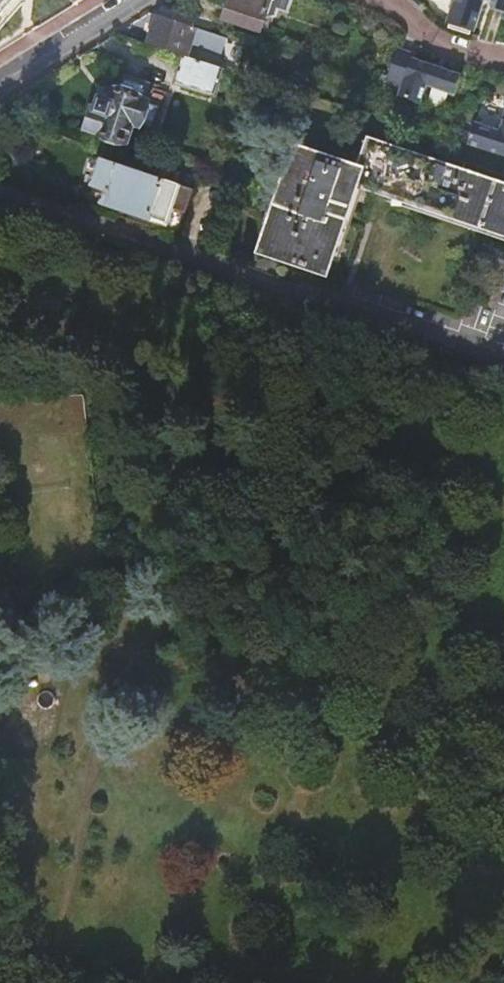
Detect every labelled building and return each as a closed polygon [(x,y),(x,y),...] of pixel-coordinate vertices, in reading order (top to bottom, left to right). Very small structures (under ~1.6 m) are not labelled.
[(295,0),(233,0),(226,19),(262,32),(266,19),(279,17),(282,11),(291,14),(295,0)] [(449,25),(470,32),(473,33),(484,1),(491,3),(489,9),(503,13),(503,0),(453,0),(446,24),(449,25)] [(152,35),(149,45),(185,56),(187,57),(191,45),(221,55),(227,39),(157,17),(155,25),(151,24),(150,29),(153,31),(152,35)] [(470,32),(449,25),(448,29),(469,36),(470,32)] [(398,97),(419,103),(421,104),(427,86),(453,95),(460,74),(412,59),(414,54),(397,49),(386,83),(401,88),(398,97)] [(214,95),(223,68),(187,57),(185,56),(176,83),(214,95)] [(134,125),(139,127),(140,124),(151,128),(159,108),(146,104),(148,101),(142,99),(147,87),(125,80),(120,91),(115,90),(112,97),(106,101),(100,99),(96,111),(94,110),(87,130),(127,143),(134,125)] [(410,124),(414,108),(399,103),(394,120),(410,124)] [(467,145),(503,156),(503,111),(498,130),(474,122),(467,145)] [(359,169),(294,148),(277,199),(273,209),(259,251),(455,318),(469,275),(474,260),(476,256),(471,254),(480,227),(499,232),(503,234),(503,187),(461,172),(464,161),(442,154),(438,165),(368,141),(359,169)] [(176,183),(162,179),(102,158),(93,185),(106,190),(103,203),(126,211),(166,225),(181,186),(192,189),(194,182),(196,178),(180,173),(178,177),(176,183)] [(165,172),(162,179),(176,183),(178,177),(180,173),(166,168),(165,172)] [(166,225),(126,211),(124,220),(176,237),(192,189),(181,186),(166,225)]
